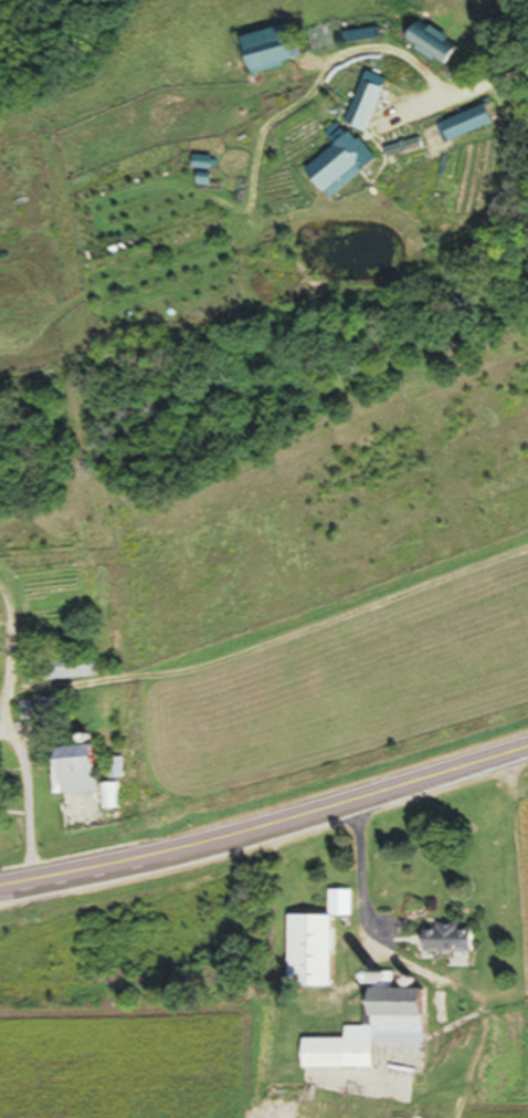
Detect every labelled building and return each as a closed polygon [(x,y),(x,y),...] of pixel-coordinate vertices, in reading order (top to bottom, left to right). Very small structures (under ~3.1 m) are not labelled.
[(297,69),(288,32),(244,42),(253,79),(297,69)] [(408,50),(445,75),(454,61),(416,36),(408,50)] [(345,127),(365,137),(386,96),(366,86),(345,127)] [(494,128),(486,109),(435,132),(443,151),(494,128)] [(306,175),(329,204),(377,166),(354,137),(306,175)] [(24,689),(98,685),(96,662),(23,666),(24,689)] [(52,802),(99,797),(95,754),(47,759),(52,802)] [(288,995),(331,995),(331,923),(288,923),(288,995)] [(424,932),(424,960),(473,959),(473,932),(424,932)] [(301,1075),(374,1077),(375,1050),(426,1051),(427,997),(374,996),(374,998),(363,997),(362,1035),(343,1034),(342,1047),(301,1046),(301,1075)]
